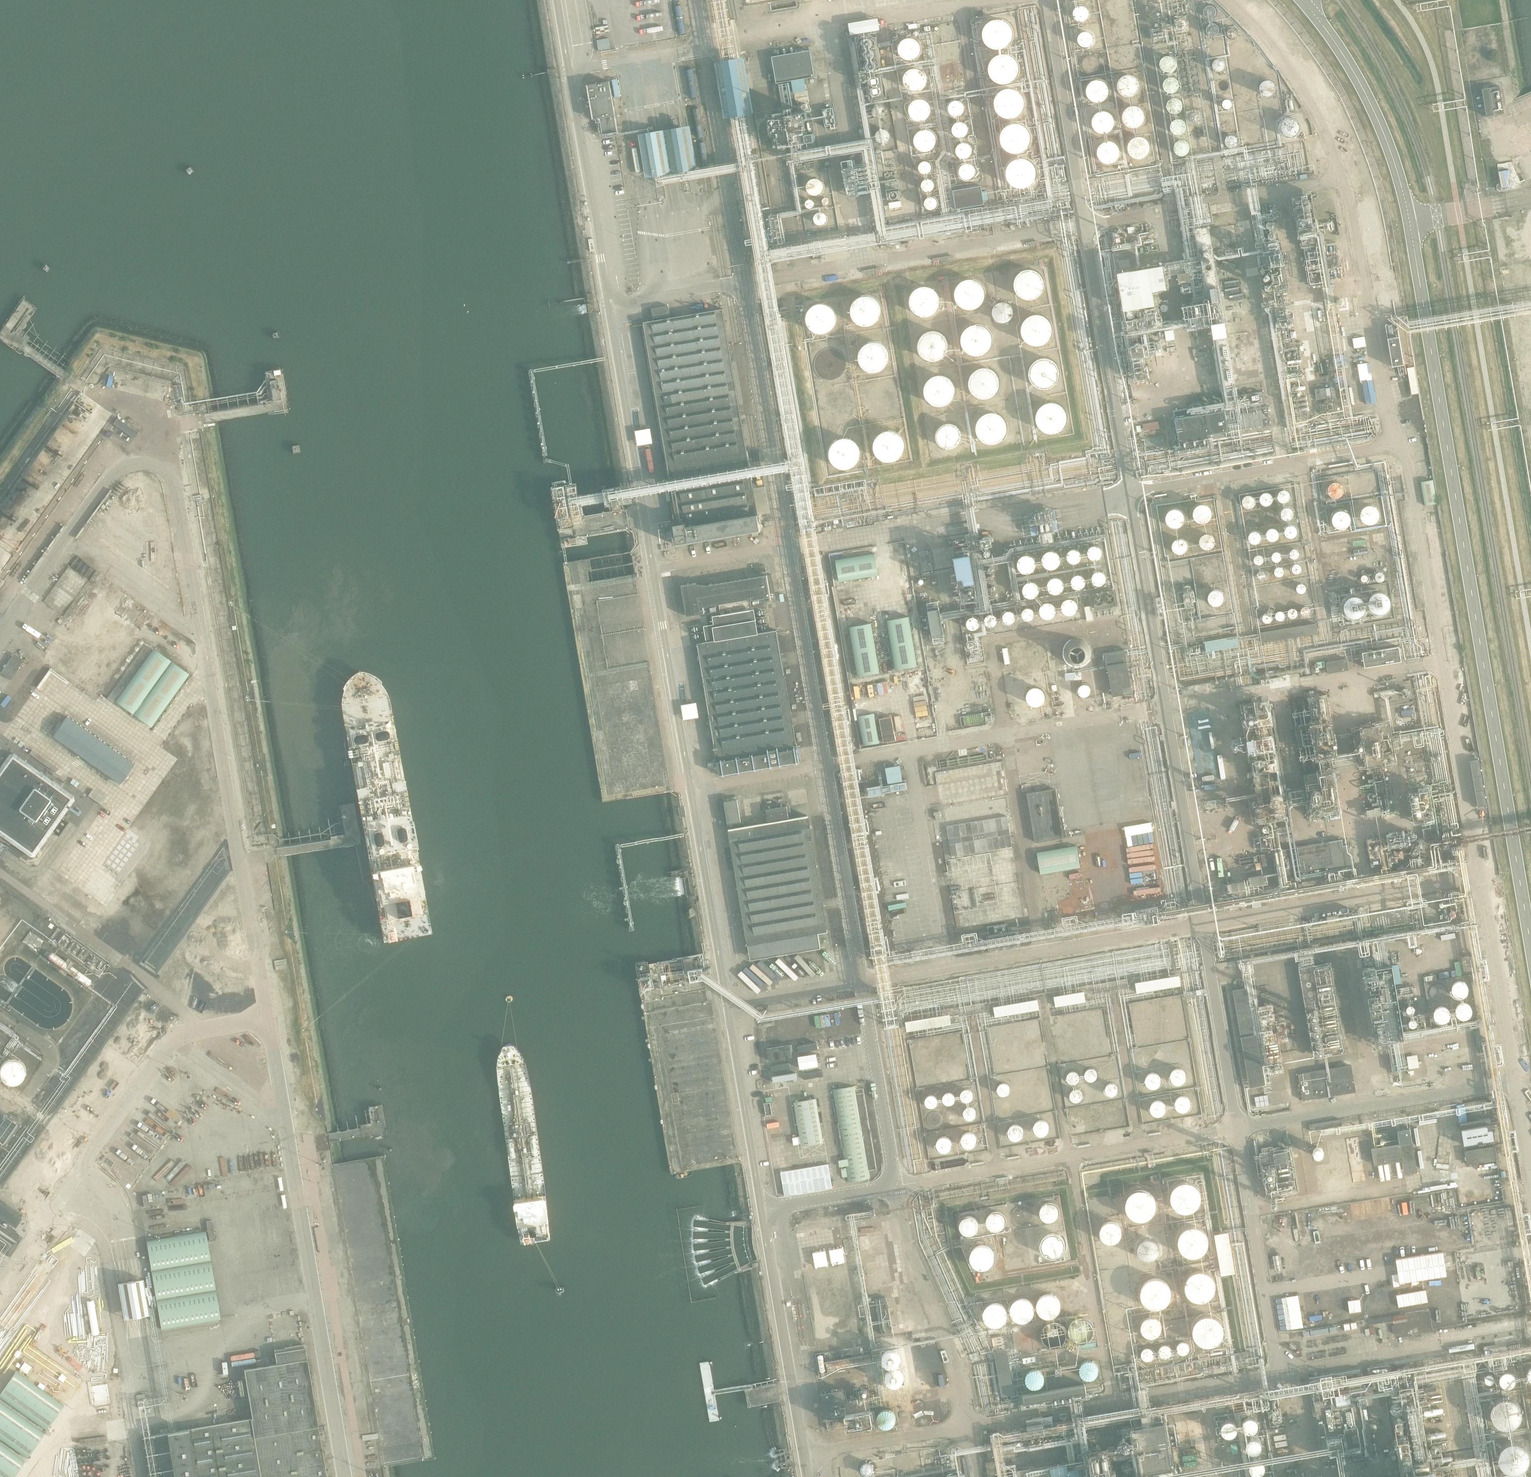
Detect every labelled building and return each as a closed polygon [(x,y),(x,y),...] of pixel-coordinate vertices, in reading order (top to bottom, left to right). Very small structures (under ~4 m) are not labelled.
[(1216,9),(1215,6),(1214,4),(1212,3),(1209,2),(1206,3),(1204,4),(1202,6),(1202,9),(1202,11),(1204,13),(1205,15),(1208,16),(1211,16),(1213,14),(1215,12),(1216,9)] [(1089,12),(1089,9),(1087,6),(1085,4),(1082,3),(1078,4),(1076,5),(1075,6),(1073,8),(1072,12),(1073,14),(1074,17),(1076,19),(1079,20),(1080,20),(1084,20),(1086,18),(1088,16),(1089,12)] [(1168,11),(1168,10),(1168,7),(1166,5),(1164,4),(1162,3),(1159,3),(1156,5),(1154,7),(1154,10),(1154,13),(1155,15),(1157,16),(1158,17),(1161,18),(1164,17),(1166,16),(1168,14),(1168,11)] [(982,21),(980,33),(989,44),(1002,45),(1011,35),(1010,22),(1002,15),(990,15),(982,21)] [(878,18),(849,23),(851,35),(880,30),(878,18)] [(1170,27),(1169,24),(1168,22),(1166,21),(1163,20),(1161,21),(1159,22),(1157,25),(1157,27),(1157,29),(1159,31),(1161,32),(1163,33),(1165,33),(1168,32),(1169,30),(1170,27)] [(1219,28),(1219,26),(1218,23),(1216,22),(1213,21),(1210,22),(1208,23),(1206,25),(1206,28),(1206,30),(1208,33),(1210,34),(1212,35),(1215,34),(1217,33),(1219,31),(1219,28)] [(1094,38),(1094,37),(1093,34),(1092,32),(1089,30),(1086,29),(1083,29),(1082,30),(1080,31),(1078,34),(1077,37),(1078,40),(1080,43),(1081,44),(1083,45),(1085,45),(1088,45),(1090,44),(1092,43),(1093,40),(1094,38)] [(920,47),(920,46),(919,42),(917,39),(914,36),(910,35),(907,36),(905,36),(902,38),(901,40),(900,42),(899,44),(899,46),(899,50),(900,52),(902,53),(905,56),(909,57),(913,56),(916,55),(917,53),(919,51),(920,49),(920,47)] [(1174,43),(1173,40),(1171,37),(1169,36),(1166,35),(1163,36),(1161,38),(1159,40),(1159,43),(1159,46),(1161,48),(1164,50),(1166,50),(1169,50),(1171,48),(1173,46),(1174,43)] [(597,40),(599,50),(611,48),(609,37),(597,40)] [(988,57),(986,69),(994,80),(1007,81),(1017,70),(1016,58),(1007,51),(996,50),(988,57)] [(806,91),(804,79),(815,77),(811,51),(772,57),(776,84),(791,81),(793,93),(806,91)] [(1176,63),(1176,60),(1174,57),(1173,56),(1171,55),(1168,54),(1165,55),(1163,56),(1162,57),(1161,59),(1160,62),(1160,66),(1162,68),(1164,70),(1167,71),(1170,71),(1172,70),(1173,69),(1176,66),(1176,63)] [(1226,63),(1225,61),(1224,59),(1222,57),(1220,57),(1217,57),(1215,58),(1214,60),(1213,63),(1213,65),(1214,67),(1216,69),(1219,70),(1222,69),(1224,68),(1225,66),(1226,63)] [(754,114),(744,58),(715,63),(725,119),(754,114)] [(926,79),(926,78),(925,76),(925,74),(924,72),(922,70),(919,68),(917,67),(915,67),(913,67),(910,67),(907,69),(905,71),(904,73),(903,75),(903,78),(903,80),(903,82),(904,84),(906,86),(908,88),(910,89),(913,90),(916,89),(919,89),(922,87),(924,84),(925,81),(926,79)] [(1140,84),(1139,80),(1138,77),(1137,76),(1135,74),(1133,73),(1131,73),(1128,72),(1126,73),(1124,73),(1121,76),(1119,77),(1118,80),(1117,84),(1118,88),(1119,90),(1121,92),(1123,93),(1124,94),(1128,95),(1132,95),(1134,94),(1136,92),(1139,89),(1140,87),(1140,84)] [(1179,84),(1180,83),(1179,80),(1178,78),(1176,77),(1175,76),(1172,76),(1169,76),(1167,78),(1165,80),(1164,83),(1165,86),(1166,89),(1169,90),(1171,91),(1174,91),(1177,89),(1179,87),(1179,84)] [(1109,90),(1109,89),(1109,86),(1109,84),(1108,82),(1106,80),(1104,79),(1102,78),(1100,77),(1098,77),(1095,77),(1093,78),(1091,79),(1089,80),(1087,82),(1086,84),(1085,86),(1085,89),(1086,93),(1086,95),(1088,97),(1089,98),(1092,100),(1094,101),(1096,101),(1098,101),(1101,100),(1105,98),(1107,96),(1108,94),(1109,92),(1109,90)] [(1274,86),(1274,83),(1272,81),(1270,79),(1268,79),(1265,79),(1262,80),(1260,83),(1260,86),(1260,89),(1262,91),(1264,93),(1267,93),(1269,93),(1272,92),(1274,89),(1274,86)] [(609,82),(587,85),(593,118),(599,117),(602,135),(617,132),(609,82)] [(996,93),(994,105),(1003,116),(1016,116),(1025,106),(1024,94),(1016,87),(1004,86),(996,93)] [(1486,117),(1503,114),(1499,86),(1481,89),(1486,117)] [(1182,103),(1182,102),(1182,99),(1180,97),(1178,95),(1175,95),(1172,95),(1169,97),(1168,99),(1167,102),(1167,105),(1169,107),(1171,109),(1174,110),(1177,110),(1180,108),(1182,105),(1182,103)] [(931,107),(931,103),(930,101),(929,99),(925,97),(921,96),(918,96),(916,96),(915,97),(912,99),(911,100),(910,102),(909,104),(909,107),(909,109),(910,111),(911,113),(912,115),(916,117),(920,118),(923,118),(925,117),(928,115),(930,112),(931,110),(931,107)] [(1278,106),(1277,103),(1276,100),(1274,99),(1272,98),(1270,98),(1267,98),(1265,99),(1263,100),(1262,103),(1261,106),(1262,109),(1263,112),(1266,113),(1269,114),(1272,114),(1275,112),(1277,109),(1278,106)] [(961,112),(960,101),(951,102),(952,113),(961,112)] [(1146,115),(1146,114),(1145,112),(1145,110),(1144,108),(1142,106),(1140,104),(1139,104),(1134,103),(1132,103),(1130,103),(1128,104),(1126,106),(1124,108),(1123,109),(1123,111),(1122,114),(1123,118),(1124,120),(1125,122),(1127,124),(1129,125),(1133,126),(1137,126),(1139,125),(1141,123),(1143,121),(1145,119),(1145,117),(1146,115)] [(1113,124),(1113,123),(1113,120),(1112,118),(1110,115),(1108,114),(1107,113),(1103,111),(1100,111),(1097,112),(1095,114),(1093,115),(1092,117),(1091,118),(1090,121),(1090,123),(1091,127),(1092,129),(1093,131),(1095,133),(1097,134),(1099,134),(1102,135),(1104,135),(1106,134),(1109,132),(1111,130),(1112,128),(1113,126),(1113,124)] [(1186,125),(1185,122),(1184,119),(1181,118),(1178,117),(1175,118),(1172,119),(1171,122),(1170,125),(1171,127),(1172,130),(1174,132),(1177,133),(1180,133),(1182,132),(1183,131),(1185,128),(1186,125)] [(1299,126),(1299,124),(1298,122),(1296,119),(1293,118),(1290,117),(1286,117),(1285,118),(1283,119),(1281,122),(1280,124),(1280,126),(1280,129),(1281,131),(1282,133),(1285,135),(1289,136),(1292,135),(1294,134),(1296,133),(1297,132),(1298,130),(1299,126)] [(1001,127),(999,139),(1008,151),(1020,151),(1030,141),(1029,129),(1021,121),(1009,121),(1001,127)] [(643,134),(650,178),(697,170),(690,126),(643,134)] [(937,137),(936,135),(935,132),(934,130),(933,128),(930,127),(928,126),(924,126),(921,127),(919,127),(917,129),(915,133),(914,135),(914,137),(914,140),(915,142),(917,145),(919,147),(921,148),(925,148),(927,148),(929,148),(931,147),(933,145),(935,142),(936,140),(937,137)] [(1152,147),(1152,146),(1152,144),(1151,142),(1149,138),(1146,135),(1143,134),(1141,134),(1139,134),(1136,135),(1133,136),(1131,137),(1129,139),(1128,142),(1127,146),(1128,149),(1128,151),(1129,153),(1131,155),(1133,156),(1134,157),(1139,158),(1141,158),(1144,158),(1146,157),(1148,155),(1150,153),(1151,151),(1151,149),(1152,147)] [(1500,191),(1508,190),(1508,189),(1509,189),(1509,188),(1509,187),(1518,186),(1518,184),(1530,178),(1530,156),(1512,166),(1506,134),(1492,136),(1500,184),(1499,184),(1498,185),(1497,185),(1497,186),(1497,187),(1496,187),(1496,188),(1497,189),(1497,190),(1498,190),(1499,191),(1500,191)] [(1191,146),(1190,143),(1189,140),(1187,139),(1183,138),(1180,138),(1177,140),(1176,143),(1175,146),(1176,149),(1177,152),(1180,153),(1182,154),(1185,154),(1188,152),(1190,150),(1191,146)] [(1118,154),(1118,153),(1117,149),(1117,148),(1115,146),(1112,143),(1110,143),(1108,142),(1105,142),(1104,143),(1102,143),(1100,145),(1097,149),(1096,151),(1096,153),(1097,157),(1098,159),(1099,161),(1100,162),(1103,163),(1107,164),(1109,164),(1111,163),(1115,161),(1117,158),(1118,156),(1118,154)] [(1007,163),(1005,175),(1014,186),(1027,187),(1036,177),(1035,164),(1027,157),(1015,157),(1007,163)] [(961,178),(974,177),(974,163),(961,163),(961,178)] [(865,195),(865,166),(846,166),(846,195),(865,195)] [(813,176),(806,187),(818,195),(825,185),(813,176)] [(953,190),(957,208),(985,203),(982,185),(953,190)] [(937,207),(937,198),(926,198),(926,208),(937,207)] [(1260,252),(1272,316),(1290,313),(1278,248),(1260,252)] [(1163,265),(1118,272),(1123,310),(1154,306),(1152,290),(1167,288),(1163,265)] [(1015,273),(1013,284),(1022,296),(1034,296),(1044,286),(1043,274),(1035,266),(1023,266),(1015,273)] [(956,282),(953,294),(962,306),(975,306),(985,296),(984,284),(975,276),(963,276),(956,282)] [(911,291),(909,303),(918,314),(930,315),(940,304),(939,292),(931,285),(919,285),(911,291)] [(851,301),(849,312),(858,324),(870,324),(880,314),(879,302),(871,294),(859,294),(851,301)] [(1018,312),(1019,310),(1018,307),(1018,305),(1016,303),(1015,301),(1013,299),(1011,298),(1008,297),(1005,297),(1003,297),(1000,298),(998,299),(996,300),(995,302),(993,305),(993,307),(992,310),(993,312),(993,315),(994,317),(996,319),(998,321),(1000,322),(1003,323),(1005,323),(1008,323),(1011,322),(1013,321),(1015,319),(1018,315),(1018,312)] [(807,308),(805,320),(813,331),(826,332),(836,322),(835,309),(826,302),(815,302),(807,308)] [(1207,302),(1182,306),(1184,318),(1209,314),(1207,302)] [(653,319),(643,321),(677,521),(675,521),(675,526),(672,526),(676,543),(760,530),(724,309),(671,316),(669,305),(652,307),(653,319)] [(1023,320),(1021,332),(1030,344),(1043,344),(1052,334),(1051,322),(1043,314),(1031,314),(1023,320)] [(962,332),(960,344),(969,355),(982,356),(991,345),(990,333),(982,326),(970,326),(962,332)] [(919,337),(916,348),(925,360),(938,360),(948,350),(947,338),(938,330),(927,330),(919,337)] [(859,346),(857,358),(866,369),(879,370),(889,359),(887,347),(879,340),(867,340),(859,346)] [(816,353),(814,365),(823,377),(836,377),(845,367),(844,355),(836,347),(824,347),(816,353)] [(1030,363),(1028,375),(1037,386),(1049,387),(1059,376),(1058,364),(1050,357),(1038,357),(1030,363)] [(1363,364),(1368,399),(1374,398),(1370,363),(1363,364)] [(970,373),(967,384),(976,396),(989,396),(999,386),(998,374),(989,366),(977,366),(970,373)] [(925,380),(922,392),(931,403),(944,404),(954,394),(953,381),(944,374),(933,374),(925,380)] [(269,382),(273,401),(281,400),(276,380),(269,382)] [(1038,407),(1036,419),(1044,430),(1057,431),(1067,421),(1066,408),(1058,401),(1046,401),(1038,407)] [(80,402),(74,412),(81,417),(87,407),(80,402)] [(1228,431),(1228,429),(1257,426),(1257,427),(1263,426),(1261,419),(1268,417),(1266,402),(1252,406),(1225,410),(1175,418),(1179,447),(1210,442),(1209,435),(1228,431)] [(977,417),(975,429),(984,440),(997,441),(1007,431),(1005,418),(997,411),(985,411),(977,417)] [(138,432),(118,419),(114,425),(134,438),(138,432)] [(959,435),(959,434),(959,432),(958,429),(957,427),(955,425),(953,424),(951,423),(949,422),(947,422),(944,422),(942,422),(940,423),(937,425),(936,427),(935,429),(934,432),(934,434),(934,436),(935,439),(936,441),(937,443),(939,445),(941,446),(943,446),(946,447),(948,447),(951,446),(953,445),(955,443),(957,441),(958,439),(959,437),(959,435)] [(1161,422),(1144,422),(1144,430),(1161,429),(1161,422)] [(126,437),(109,429),(104,438),(121,446),(126,437)] [(875,437),(873,449),(881,460),(894,461),(904,450),(903,438),(895,431),(883,430),(875,437)] [(831,443),(829,455),(838,467),(851,467),(860,457),(859,445),(851,437),(839,437),(831,443)] [(28,486),(34,492),(42,483),(35,476),(29,481),(31,483),(28,486)] [(1344,496),(1343,482),(1329,483),(1330,497),(1344,496)] [(1287,501),(1289,491),(1281,489),(1278,499),(1287,501)] [(1260,500),(1269,504),(1273,495),(1263,491),(1260,500)] [(1242,502),(1251,508),(1256,500),(1248,494),(1242,502)] [(1212,514),(1212,512),(1211,509),(1209,507),(1207,505),(1205,504),(1201,504),(1198,505),(1196,506),(1194,507),(1193,511),(1192,514),(1193,517),(1195,521),(1198,522),(1202,524),(1204,523),(1206,523),(1209,521),(1211,518),(1212,514)] [(1284,505),(1280,516),(1290,520),(1294,509),(1284,505)] [(1377,516),(1377,513),(1375,510),(1373,508),(1369,507),(1366,508),(1363,509),(1361,512),(1360,515),(1360,518),(1362,521),(1364,523),(1366,524),(1368,524),(1371,524),(1373,523),(1375,522),(1377,519),(1377,516)] [(1183,520),(1183,519),(1183,516),(1182,514),(1181,512),(1178,510),(1174,509),(1171,510),(1169,510),(1167,512),(1165,514),(1164,515),(1164,519),(1164,521),(1164,523),(1166,526),(1169,528),(1173,529),(1176,529),(1180,527),(1182,524),(1183,522),(1183,520)] [(1349,520),(1349,517),(1347,514),(1345,513),(1344,512),(1340,512),(1338,512),(1335,514),(1333,517),(1333,520),(1333,523),(1335,526),(1338,528),(1340,528),(1344,528),(1347,526),(1349,523),(1349,520)] [(1032,524),(1034,537),(1055,534),(1053,521),(1032,524)] [(1295,537),(1298,527),(1287,523),(1284,533),(1295,537)] [(1256,530),(1249,535),(1254,543),(1262,538),(1256,530)] [(1214,543),(1214,539),(1212,537),(1209,535),(1207,534),(1204,535),(1201,536),(1199,539),(1198,542),(1198,545),(1200,548),(1203,550),(1206,551),(1208,551),(1210,550),(1212,548),(1214,546),(1214,543)] [(1186,547),(1186,544),(1184,542),(1181,540),(1178,539),(1175,540),(1172,542),(1171,544),(1170,547),(1171,550),(1173,553),(1175,555),(1178,555),(1181,555),(1184,553),(1185,551),(1186,547)] [(1110,549),(1110,548),(1109,546),(1109,545),(1107,543),(1106,541),(1104,541),(1101,540),(1097,541),(1095,543),(1094,546),(1093,549),(1094,552),(1096,554),(1099,556),(1101,557),(1104,556),(1107,554),(1109,552),(1110,549)] [(1088,554),(1088,553),(1087,550),(1086,548),(1084,546),(1080,545),(1077,545),(1074,547),(1072,549),(1072,551),(1071,553),(1072,556),(1073,559),(1076,560),(1079,561),(1082,561),(1084,560),(1085,559),(1087,557),(1088,554)] [(1065,558),(1064,555),(1063,552),(1060,550),(1057,550),(1055,550),(1054,550),(1051,552),(1049,555),(1048,557),(1048,559),(1049,561),(1051,564),(1053,565),(1056,566),(1059,566),(1062,564),(1064,561),(1065,558)] [(971,553),(955,556),(959,584),(975,582),(971,553)] [(1042,564),(1041,561),(1040,558),(1037,556),(1033,556),(1030,556),(1028,558),(1026,561),(1025,564),(1026,567),(1027,569),(1028,570),(1031,571),(1034,572),(1037,571),(1040,569),(1041,567),(1042,564)] [(1218,571),(1218,570),(1217,568),(1216,565),(1214,564),(1210,562),(1209,562),(1207,563),(1204,564),(1202,567),(1202,570),(1202,573),(1204,576),(1205,577),(1207,578),(1209,578),(1212,578),(1215,577),(1217,574),(1218,571)] [(1112,572),(1111,569),(1110,566),(1108,565),(1107,564),(1104,564),(1101,564),(1099,565),(1098,566),(1096,569),(1096,572),(1096,575),(1098,577),(1100,579),(1103,580),(1106,580),(1109,578),(1111,576),(1112,572)] [(1192,576),(1192,575),(1191,572),(1190,570),(1187,568),(1184,567),(1181,568),(1179,568),(1178,569),(1176,572),(1175,575),(1176,578),(1177,581),(1180,583),(1183,584),(1186,583),(1189,582),(1191,579),(1192,576)] [(1091,577),(1091,573),(1089,571),(1086,569),(1083,568),(1080,569),(1078,571),(1076,573),(1075,577),(1075,579),(1076,580),(1078,583),(1080,584),(1083,585),(1086,584),(1089,583),(1091,580),(1091,577)] [(1068,582),(1068,581),(1068,580),(1068,578),(1066,575),(1063,574),(1059,573),(1056,574),(1054,576),(1053,579),(1052,582),(1053,585),(1054,587),(1056,588),(1057,589),(1060,590),(1063,589),(1065,588),(1066,587),(1068,585),(1068,582)] [(799,761),(777,629),(758,633),(754,610),(750,610),(749,601),(770,597),(767,576),(708,585),(696,584),(682,586),(686,616),(704,613),(703,607),(718,605),(720,615),(712,617),(714,624),(703,626),(706,641),(697,643),(719,774),(799,761)] [(1045,586),(1045,583),(1043,581),(1041,579),(1038,578),(1036,578),(1034,578),(1032,580),(1030,581),(1030,583),(1029,586),(1030,589),(1031,592),(1033,593),(1034,594),(1037,594),(1040,594),(1042,593),(1043,592),(1045,589),(1045,586)] [(1115,589),(1093,593),(1095,608),(1118,605),(1115,589)] [(1222,599),(1221,596),(1219,593),(1217,592),(1215,591),(1212,592),(1209,593),(1208,596),(1207,599),(1208,601),(1209,603),(1211,605),(1214,606),(1217,606),(1220,604),(1221,602),(1222,599)] [(1195,601),(1195,600),(1195,597),(1193,595),(1191,593),(1187,592),(1185,592),(1181,594),(1179,597),(1179,599),(1178,600),(1179,604),(1181,606),(1183,608),(1186,609),(1188,609),(1190,608),(1193,607),(1194,604),(1195,601)] [(1393,604),(1392,600),(1390,597),(1387,595),(1384,594),(1380,595),(1379,595),(1377,597),(1375,600),(1374,603),(1374,607),(1375,608),(1376,610),(1379,612),(1383,613),(1386,613),(1388,612),(1390,611),(1392,608),(1393,606),(1393,604)] [(1371,607),(1371,606),(1370,603),(1368,600),(1365,597),(1362,596),(1358,597),(1357,597),(1354,599),(1352,602),(1351,604),(1351,606),(1352,609),(1354,613),(1357,615),(1360,616),(1364,615),(1367,613),(1370,611),(1370,609),(1371,607)] [(1077,607),(1077,606),(1077,604),(1077,603),(1075,600),(1072,599),(1068,598),(1065,599),(1063,601),(1062,604),(1061,607),(1062,610),(1063,612),(1065,613),(1066,614),(1070,615),(1072,614),(1074,613),(1075,612),(1077,610),(1077,607)] [(1057,610),(1057,609),(1057,607),(1057,606),(1055,603),(1052,602),(1048,601),(1045,602),(1043,604),(1042,606),(1041,609),(1042,613),(1043,615),(1045,616),(1046,617),(1049,618),(1052,617),(1054,616),(1055,615),(1057,613),(1057,610)] [(940,609),(929,610),(933,635),(943,633),(940,609)] [(978,622),(973,616),(966,621),(972,628),(978,622)] [(1318,623),(1260,632),(1262,641),(1319,632),(1318,623)] [(42,635),(33,653),(44,658),(53,641),(42,635)] [(1238,636),(1204,642),(1206,651),(1240,645),(1238,636)] [(1094,657),(1093,654),(1092,651),(1092,649),(1089,647),(1088,646),(1085,644),(1083,644),(1079,643),(1077,644),(1074,645),(1072,646),(1070,648),(1069,650),(1067,652),(1067,655),(1067,658),(1067,660),(1068,663),(1069,665),(1071,667),(1073,668),(1075,670),(1078,671),(1081,671),(1086,670),(1088,668),(1090,666),(1092,665),(1093,662),(1094,660),(1094,657)] [(1399,646),(1363,652),(1365,667),(1401,661),(1399,646)] [(154,649),(116,702),(150,727),(188,674),(154,649)] [(1125,650),(1105,653),(1113,696),(1132,693),(1125,650)] [(10,679),(24,660),(14,654),(1,673),(10,679)] [(1347,658),(1327,662),(1328,673),(1349,670),(1347,658)] [(886,681),(878,683),(881,693),(889,691),(886,681)] [(1088,695),(1090,687),(1081,684),(1079,693),(1088,695)] [(1051,700),(1050,697),(1049,695),(1046,693),(1043,692),(1039,693),(1037,694),(1035,697),(1035,700),(1035,702),(1037,705),(1038,706),(1040,707),(1042,708),(1045,708),(1048,706),(1050,703),(1051,700)] [(1309,695),(1309,709),(1327,709),(1327,695),(1309,695)] [(1288,823),(1266,696),(1239,701),(1260,827),(1288,823)] [(1224,773),(1212,705),(1186,710),(1197,778),(1224,773)] [(1074,716),(1074,708),(1063,707),(1063,716),(1074,716)] [(992,721),(990,712),(960,716),(961,726),(992,721)] [(863,746),(879,743),(875,713),(859,716),(863,746)] [(68,716),(53,736),(120,784),(135,763),(68,716)] [(880,719),(884,742),(896,740),(892,717),(880,719)] [(1384,721),(1357,727),(1365,768),(1393,762),(1384,721)] [(1311,820),(1341,817),(1336,765),(1352,764),(1351,753),(1333,755),(1331,742),(1327,742),(1329,756),(1318,757),(1320,769),(1305,771),(1311,820)] [(10,754),(0,767),(0,835),(30,856),(35,856),(75,800),(10,754)] [(1056,781),(1068,779),(1065,761),(1053,763),(1056,781)] [(1086,821),(1124,815),(1115,761),(1085,766),(1088,783),(1080,784),(1086,821)] [(883,783),(868,786),(870,796),(908,788),(907,781),(904,781),(901,764),(886,767),(889,785),(883,786),(883,783)] [(743,790),(747,811),(810,799),(806,779),(743,790)] [(1056,788),(1027,793),(1035,842),(1064,836),(1056,788)] [(1132,795),(1134,806),(1145,805),(1144,793),(1132,795)] [(738,798),(725,800),(728,823),(742,821),(738,798)] [(1006,799),(945,807),(949,839),(1010,831),(1006,799)] [(766,810),(768,822),(789,819),(787,806),(766,810)] [(351,833),(347,807),(340,808),(345,834),(351,833)] [(1359,811),(1361,822),(1373,819),(1371,808),(1359,811)] [(808,816),(729,829),(751,959),(821,948),(819,933),(828,931),(808,816)] [(1352,867),(1349,845),(1343,845),(1342,839),(1278,850),(1279,856),(1273,857),(1277,879),(1352,867)] [(1077,844),(1038,852),(1041,873),(1081,867),(1077,844)] [(1312,925),(1355,918),(1354,912),(1351,912),(1349,907),(1314,913),(1315,917),(1311,918),(1312,925)] [(1330,964),(1301,967),(1309,1032),(1318,1031),(1319,1039),(1315,1039),(1316,1049),(1324,1048),(1324,1045),(1335,1043),(1335,1042),(1342,1041),(1339,1015),(1331,1016),(1330,1010),(1335,1009),(1335,1003),(1336,1003),(1330,964)] [(1366,972),(1376,1044),(1391,1042),(1393,1038),(1396,1040),(1405,1038),(1403,1026),(1396,1022),(1395,1029),(1391,1030),(1376,1009),(1380,1007),(1381,1001),(1391,1002),(1397,998),(1393,996),(1393,991),(1390,986),(1394,983),(1402,982),(1399,964),(1392,965),(1393,972),(1396,973),(1395,982),(1381,984),(1376,981),(1375,979),(1367,980),(1371,975),(1366,972)] [(1136,980),(1137,990),(1182,983),(1180,973),(1136,980)] [(1454,981),(1453,996),(1467,996),(1467,981),(1454,981)] [(1233,990),(1250,1087),(1265,1085),(1249,987),(1233,990)] [(1055,994),(1056,1005),(1087,1000),(1085,989),(1055,994)] [(994,1005),(996,1015),(1040,1008),(1039,997),(994,1005)] [(1457,1017),(1473,1016),(1472,1003),(1456,1003),(1457,1017)] [(1448,1024),(1449,1006),(1437,1005),(1436,1023),(1448,1024)] [(906,1020),(908,1029),(952,1022),(950,1012),(906,1020)] [(998,1035),(1000,1037),(1003,1036),(1005,1034),(1006,1031),(1004,1029),(1002,1027),(999,1028),(997,1030),(996,1033),(998,1035)] [(1000,1050),(1002,1052),(1005,1051),(1007,1049),(1008,1046),(1007,1044),(1004,1042),(1001,1043),(999,1045),(999,1048),(1000,1050)] [(817,1043),(798,1046),(799,1052),(818,1049),(817,1043)] [(790,1044),(767,1048),(769,1061),(792,1057),(790,1044)] [(1140,1057),(1141,1060),(1144,1062),(1147,1063),(1151,1061),(1153,1059),(1153,1055),(1152,1052),(1149,1050),(1145,1049),(1142,1051),(1140,1054),(1140,1057)] [(817,1054),(798,1057),(800,1070),(819,1067),(817,1054)] [(1002,1065),(1004,1067),(1007,1066),(1009,1064),(1010,1061),(1009,1059),(1006,1057),(1003,1058),(1001,1060),(1000,1063),(1002,1065)] [(23,1072),(23,1069),(22,1067),(20,1065),(19,1063),(17,1061),(14,1060),(12,1060),(9,1060),(7,1061),(4,1062),(2,1064),(1,1066),(0,1068),(0,1076),(1,1078),(2,1080),(4,1082),(7,1083),(9,1084),(12,1084),(14,1083),(17,1082),(19,1081),(21,1079),(22,1077),(23,1074),(23,1072)] [(790,1063),(771,1066),(771,1072),(791,1068),(790,1063)] [(1085,1072),(1087,1075),(1090,1078),(1093,1078),(1097,1076),(1099,1074),(1099,1070),(1098,1067),(1095,1065),(1091,1064),(1088,1066),(1086,1069),(1085,1072)] [(1172,1075),(1175,1078),(1179,1079),(1183,1078),(1185,1075),(1186,1071),(1185,1067),(1182,1065),(1179,1064),(1175,1065),(1172,1067),(1171,1071),(1172,1075)] [(1351,1065),(1299,1073),(1304,1100),(1356,1092),(1351,1065)] [(1067,1075),(1069,1078),(1072,1080),(1075,1080),(1078,1079),(1081,1076),(1081,1073),(1080,1069),(1077,1067),(1073,1067),(1070,1068),(1068,1071),(1067,1075)] [(1147,1079),(1150,1082),(1154,1083),(1158,1082),(1160,1079),(1161,1075),(1160,1072),(1157,1069),(1154,1068),(1150,1069),(1147,1072),(1146,1076),(1147,1079)] [(823,1070),(803,1074),(804,1079),(824,1076),(823,1070)] [(1033,1081),(1035,1084),(1037,1086),(1041,1087),(1044,1085),(1046,1082),(1047,1079),(1045,1075),(1042,1073),(1039,1073),(1036,1074),(1034,1077),(1033,1081)] [(773,1083),(797,1079),(796,1074),(772,1077),(773,1083)] [(1016,1084),(1017,1087),(1020,1089),(1023,1090),(1027,1088),(1029,1085),(1029,1082),(1028,1079),(1025,1077),(1021,1076),(1018,1078),(1016,1081),(1016,1084)] [(997,1087),(999,1090),(1001,1092),(1005,1092),(1008,1091),(1010,1088),(1011,1085),(1009,1081),(1007,1079),(1003,1079),(1000,1080),(998,1083),(997,1087)] [(1106,1087),(1107,1090),(1110,1092),(1113,1092),(1117,1091),(1119,1088),(1119,1085),(1118,1081),(1115,1079),(1111,1079),(1108,1080),(1106,1083),(1106,1087)] [(871,1178),(855,1085),(833,1089),(848,1182),(871,1178)] [(961,1093),(963,1096),(965,1098),(969,1098),(972,1097),(974,1094),(975,1090),(973,1087),(970,1085),(967,1085),(964,1086),(961,1089),(961,1093)] [(1070,1093),(1071,1096),(1074,1098),(1077,1099),(1081,1097),(1083,1094),(1083,1091),(1082,1087),(1079,1085),(1075,1085),(1072,1086),(1070,1089),(1070,1093)] [(942,1096),(944,1099),(947,1101),(950,1102),(953,1100),(956,1097),(956,1094),(954,1090),(952,1088),(948,1088),(945,1089),(943,1092),(942,1096)] [(925,1099),(926,1102),(929,1104),(933,1104),(936,1103),(938,1100),(938,1097),(937,1093),(934,1091),(931,1091),(927,1092),(925,1095),(925,1099)] [(1036,1098),(1037,1102),(1040,1104),(1044,1104),(1047,1103),(1049,1100),(1049,1096),(1048,1093),(1045,1091),(1041,1091),(1038,1092),(1036,1095),(1036,1098)] [(1176,1103),(1179,1105),(1182,1106),(1186,1105),(1189,1102),(1190,1099),(1189,1095),(1186,1092),(1182,1091),(1178,1092),(1176,1095),(1175,1099),(1176,1103)] [(1000,1104),(1002,1107),(1005,1109),(1008,1109),(1011,1108),(1013,1105),(1014,1101),(1012,1098),(1010,1096),(1006,1096),(1003,1097),(1001,1100),(1000,1104)] [(1152,1108),(1155,1111),(1159,1112),(1163,1111),(1166,1108),(1167,1104),(1166,1100),(1163,1098),(1159,1097),(1155,1098),(1152,1101),(1151,1104),(1152,1108)] [(817,1098),(795,1101),(802,1146),(824,1142),(817,1098)] [(766,1115),(772,1114),(770,1102),(764,1103),(766,1115)] [(964,1111),(966,1114),(969,1117),(972,1117),(975,1116),(978,1113),(978,1109),(977,1106),(974,1104),(970,1103),(967,1105),(965,1108),(964,1111)] [(1105,1116),(1107,1119),(1111,1120),(1115,1119),(1118,1116),(1119,1112),(1118,1109),(1115,1106),(1111,1105),(1107,1106),(1105,1109),(1104,1113),(1105,1116)] [(1036,1129),(1038,1131),(1042,1132),(1046,1131),(1049,1129),(1050,1125),(1049,1121),(1046,1118),(1042,1117),(1038,1118),(1035,1121),(1034,1125),(1036,1129)] [(0,1133),(0,1140),(8,1146),(23,1128),(12,1118),(0,1133)] [(1011,1133),(1014,1136),(1018,1137),(1022,1136),(1025,1133),(1026,1129),(1025,1125),(1022,1122),(1018,1121),(1014,1122),(1011,1125),(1010,1129),(1011,1133)] [(1465,1150),(1467,1164),(1498,1159),(1496,1144),(1489,1145),(1488,1140),(1495,1139),(1492,1122),(1462,1127),(1464,1144),(1468,1144),(1469,1149),(1465,1150)] [(1403,1160),(1405,1174),(1418,1172),(1410,1127),(1397,1130),(1400,1143),(1372,1148),(1375,1165),(1403,1160)] [(963,1140),(966,1143),(970,1144),(974,1143),(976,1140),(977,1136),(976,1132),(974,1129),(970,1128),(966,1129),(963,1132),(962,1136),(963,1140)] [(938,1144),(941,1147),(945,1148),(949,1147),(951,1144),(952,1140),(951,1137),(949,1134),(945,1133),(941,1134),(938,1137),(937,1141),(938,1144)] [(1256,1145),(1262,1184),(1287,1181),(1281,1141),(1256,1145)] [(785,1196),(825,1189),(821,1165),(781,1172),(785,1196)] [(1174,1202),(1177,1206),(1181,1208),(1185,1210),(1190,1209),(1195,1208),(1198,1205),(1201,1201),(1203,1197),(1203,1192),(1202,1188),(1200,1183),(1196,1180),(1192,1178),(1187,1178),(1182,1179),(1178,1181),(1174,1184),(1172,1188),(1171,1193),(1172,1198),(1174,1202)] [(1128,1210),(1131,1214),(1135,1216),(1139,1218),(1144,1218),(1149,1216),(1153,1213),(1156,1209),(1157,1205),(1157,1200),(1156,1196),(1154,1192),(1150,1188),(1146,1186),(1141,1186),(1136,1187),(1132,1189),(1129,1192),(1126,1196),(1125,1201),(1126,1206),(1128,1210)] [(1058,1211),(1058,1209),(1058,1206),(1056,1204),(1054,1202),(1052,1201),(1049,1200),(1047,1201),(1044,1202),(1043,1204),(1041,1206),(1041,1209),(1042,1212),(1043,1214),(1045,1216),(1047,1217),(1050,1217),(1053,1217),(1055,1216),(1057,1214),(1058,1211)] [(14,1227),(21,1217),(0,1203),(0,1225),(6,1229),(10,1224),(14,1227)] [(1032,1216),(1032,1214),(1031,1211),(1030,1209),(1028,1207),(1026,1206),(1024,1205),(1021,1205),(1019,1206),(1017,1208),(1015,1210),(1014,1212),(1014,1214),(1014,1217),(1015,1219),(1016,1221),(1018,1223),(1021,1224),(1023,1224),(1026,1223),(1028,1222),(1030,1221),(1031,1218),(1032,1216)] [(1004,1222),(1005,1219),(1005,1217),(1004,1214),(1002,1212),(1000,1211),(997,1210),(994,1210),(992,1210),(990,1212),(988,1214),(987,1216),(987,1219),(987,1222),(988,1224),(990,1226),(993,1227),(996,1228),(998,1227),(1001,1226),(1003,1224),(1004,1222)] [(977,1227),(978,1224),(977,1221),(976,1219),(974,1217),(971,1216),(968,1215),(966,1216),(963,1218),(961,1220),(961,1223),(961,1226),(962,1228),(963,1230),(966,1232),(969,1233),(971,1232),(974,1231),(976,1229),(977,1227)] [(1122,1231),(1122,1229),(1121,1226),(1120,1224),(1118,1221),(1116,1220),(1113,1219),(1110,1219),(1108,1219),(1105,1220),(1103,1222),(1101,1224),(1100,1227),(1100,1229),(1100,1232),(1101,1235),(1103,1237),(1105,1239),(1107,1240),(1110,1241),(1113,1240),(1115,1240),(1118,1238),(1119,1236),(1121,1234),(1122,1231)] [(1182,1248),(1185,1251),(1189,1254),(1193,1255),(1198,1255),(1203,1253),(1206,1251),(1209,1247),(1211,1242),(1211,1238),(1210,1233),(1208,1229),(1204,1226),(1200,1224),(1195,1223),(1190,1224),(1186,1226),(1182,1230),(1180,1234),(1179,1238),(1180,1243),(1182,1248)] [(1065,1244),(1065,1241),(1065,1239),(1064,1236),(1063,1234),(1061,1232),(1059,1231),(1057,1230),(1054,1229),(1052,1229),(1049,1230),(1047,1231),(1045,1232),(1043,1234),(1042,1236),(1041,1239),(1041,1241),(1041,1244),(1042,1246),(1043,1248),(1045,1250),(1047,1251),(1049,1252),(1052,1253),(1054,1253),(1057,1252),(1059,1251),(1061,1250),(1063,1248),(1064,1246),(1065,1244)] [(1213,1231),(1218,1271),(1234,1269),(1229,1229),(1213,1231)] [(206,1232),(147,1241),(161,1331),(220,1321),(206,1232)] [(994,1257),(994,1254),(994,1252),(993,1249),(992,1247),(990,1245),(988,1243),(985,1242),(982,1242),(979,1243),(977,1244),(975,1245),(973,1248),(972,1250),(971,1253),(972,1256),(972,1258),(974,1260),(976,1262),(978,1264),(981,1265),(983,1265),(986,1264),(989,1263),(991,1262),(992,1259),(994,1257)] [(1444,1252),(1396,1259),(1399,1283),(1448,1275),(1444,1252)] [(1187,1293),(1190,1297),(1194,1299),(1199,1301),(1203,1300),(1208,1299),(1212,1296),(1215,1292),(1216,1288),(1217,1283),(1215,1279),(1213,1274),(1209,1271),(1205,1269),(1200,1269),(1196,1270),(1191,1272),(1188,1275),(1186,1279),(1185,1284),(1185,1289),(1187,1293)] [(1143,1298),(1146,1301),(1150,1304),(1155,1305),(1159,1305),(1164,1304),(1168,1301),(1171,1297),(1172,1292),(1173,1288),(1171,1283),(1169,1279),(1165,1276),(1161,1274),(1156,1273),(1151,1274),(1147,1276),(1144,1280),(1141,1284),(1141,1288),(1141,1293),(1143,1298)] [(144,1278),(118,1282),(124,1318),(150,1314),(144,1278)] [(1059,1307),(1060,1304),(1060,1302),(1059,1299),(1057,1297),(1055,1295),(1053,1293),(1050,1293),(1048,1292),(1045,1293),(1043,1294),(1040,1295),(1039,1297),(1037,1300),(1037,1302),(1037,1305),(1037,1308),(1038,1310),(1040,1312),(1042,1314),(1045,1315),(1047,1315),(1050,1315),(1053,1315),(1055,1313),(1057,1312),(1058,1309),(1059,1307)] [(1036,1311),(1036,1308),(1035,1306),(1035,1303),(1033,1301),(1031,1299),(1029,1298),(1027,1297),(1024,1296),(1022,1296),(1019,1297),(1017,1298),(1015,1300),(1013,1302),(1012,1304),(1011,1306),(1011,1309),(1011,1312),(1012,1314),(1013,1316),(1015,1318),(1017,1320),(1020,1321),(1022,1321),(1025,1321),(1027,1321),(1030,1319),(1032,1318),(1034,1316),(1035,1314),(1036,1311)] [(881,1331),(882,1334),(892,1333),(891,1330),(892,1330),(887,1301),(886,1301),(886,1297),(876,1299),(876,1303),(881,1331)] [(1007,1315),(1007,1313),(1007,1310),(1006,1308),(1005,1306),(1004,1304),(1002,1302),(999,1301),(997,1300),(995,1300),(992,1301),(990,1301),(988,1303),(986,1304),(984,1306),(984,1309),(983,1311),(983,1314),(983,1316),(984,1318),(986,1320),(988,1322),(990,1323),(992,1324),(994,1325),(997,1325),(999,1324),(1002,1323),(1003,1321),(1005,1320),(1006,1317),(1007,1315)] [(1194,1334),(1197,1338),(1201,1341),(1206,1342),(1211,1342),(1215,1340),(1219,1338),(1222,1334),(1224,1329),(1224,1325),(1223,1320),(1220,1316),(1217,1313),(1212,1311),(1207,1310),(1203,1311),(1198,1313),(1195,1316),(1193,1321),(1192,1325),(1192,1330),(1194,1334)] [(1163,1327),(1163,1324),(1162,1321),(1161,1319),(1159,1317),(1156,1315),(1154,1314),(1151,1314),(1148,1314),(1145,1316),(1143,1317),(1141,1320),(1140,1322),(1140,1325),(1140,1328),(1141,1331),(1143,1333),(1145,1335),(1147,1336),(1150,1337),(1153,1337),(1156,1336),(1158,1335),(1160,1332),(1162,1330),(1163,1327)] [(1092,1330),(1092,1327),(1091,1324),(1090,1322),(1088,1319),(1085,1318),(1083,1316),(1080,1316),(1077,1316),(1074,1317),(1071,1319),(1069,1321),(1068,1324),(1067,1327),(1067,1330),(1067,1333),(1069,1335),(1071,1338),(1073,1339),(1076,1341),(1079,1341),(1082,1341),(1085,1340),(1087,1338),(1089,1336),(1091,1333),(1092,1330)] [(1065,1337),(1066,1334),(1066,1331),(1065,1328),(1063,1326),(1061,1324),(1059,1322),(1056,1321),(1054,1321),(1051,1321),(1048,1322),(1046,1323),(1043,1325),(1042,1327),(1041,1330),(1040,1333),(1040,1336),(1041,1338),(1043,1341),(1045,1343),(1047,1345),(1050,1346),(1052,1346),(1055,1346),(1058,1345),(1061,1344),(1063,1342),(1064,1339),(1065,1337)] [(1039,1340),(1039,1337),(1039,1334),(1038,1332),(1037,1330),(1035,1328),(1033,1326),(1031,1325),(1028,1324),(1025,1324),(1023,1325),(1020,1326),(1018,1327),(1017,1329),(1015,1332),(1014,1334),(1014,1337),(1014,1339),(1015,1342),(1016,1344),(1018,1346),(1020,1347),(1022,1349),(1025,1349),(1028,1349),(1030,1349),(1033,1348),(1035,1346),(1036,1344),(1038,1342),(1039,1340)] [(902,1353),(902,1351),(902,1348),(901,1346),(900,1343),(897,1342),(895,1341),(892,1341),(890,1341),(887,1343),(885,1344),(884,1347),(884,1349),(884,1352),(885,1354),(886,1357),(888,1358),(891,1359),(894,1359),(896,1359),(899,1358),(900,1356),(902,1353)] [(806,1364),(820,1361),(817,1342),(802,1345),(806,1364)] [(150,1476),(328,1476),(318,1424),(305,1347),(275,1352),(277,1364),(244,1369),(253,1418),(143,1437),(150,1476)] [(996,1351),(1003,1397),(1015,1395),(1008,1349),(996,1351)] [(1098,1370),(1098,1367),(1098,1364),(1096,1362),(1094,1360),(1092,1359),(1089,1358),(1086,1359),(1084,1360),(1082,1362),(1081,1365),(1081,1367),(1081,1370),(1082,1373),(1084,1374),(1087,1376),(1090,1376),(1092,1375),(1095,1374),(1097,1372),(1098,1370)] [(905,1374),(905,1371),(905,1368),(904,1366),(903,1364),(900,1362),(898,1361),(895,1361),(893,1362),(890,1363),(888,1365),(887,1367),(886,1370),(887,1372),(888,1375),(889,1377),(891,1379),(894,1379),(896,1380),(899,1379),(901,1378),(903,1376),(905,1374)] [(1043,1379),(1044,1376),(1043,1373),(1042,1371),(1039,1369),(1037,1368),(1034,1368),(1031,1369),(1029,1371),(1027,1373),(1027,1376),(1027,1378),(1028,1381),(1030,1383),(1032,1385),(1035,1385),(1038,1385),(1040,1383),(1042,1381),(1043,1379)] [(1517,1377),(1516,1374),(1514,1371),(1511,1369),(1508,1368),(1505,1369),(1502,1371),(1500,1373),(1500,1377),(1500,1380),(1502,1383),(1505,1385),(1508,1386),(1511,1385),(1514,1384),(1516,1381),(1517,1377)] [(1086,1384),(1024,1394),(1025,1402),(1087,1392),(1086,1384)] [(872,1411),(869,1397),(867,1389),(855,1390),(856,1398),(847,1399),(844,1388),(821,1393),(825,1419),(827,1419),(828,1428),(838,1426),(836,1416),(846,1415),(847,1427),(874,1423),(872,1411)] [(1492,1401),(1490,1413),(1499,1425),(1512,1425),(1521,1415),(1520,1403),(1512,1395),(1500,1395),(1492,1401)] [(895,1418),(895,1415),(894,1412),(893,1410),(891,1408),(888,1407),(885,1406),(882,1407),(879,1408),(877,1411),(876,1413),(876,1416),(877,1419),(878,1422),(881,1424),(883,1425),(886,1425),(889,1425),(892,1423),(894,1421),(895,1418)] [(1257,1426),(1257,1425),(1256,1422),(1254,1419),(1252,1418),(1249,1417),(1248,1417),(1245,1418),(1243,1419),(1241,1422),(1241,1425),(1241,1429),(1243,1431),(1246,1433),(1248,1433),(1251,1433),(1254,1431),(1256,1429),(1257,1426)] [(1237,1427),(1237,1426),(1236,1423),(1235,1421),(1234,1420),(1232,1419),(1229,1418),(1226,1419),(1223,1421),(1221,1423),(1221,1426),(1221,1429),(1223,1432),(1225,1434),(1228,1435),(1230,1434),(1232,1434),(1235,1432),(1236,1430),(1237,1427)] [(1164,1422),(1130,1427),(1138,1476),(1173,1476),(1164,1422)] [(1357,1425),(1344,1428),(1348,1447),(1361,1445),(1357,1425)] [(1261,1445),(1260,1442),(1258,1439),(1255,1437),(1253,1437),(1249,1437),(1247,1439),(1245,1442),(1244,1445),(1245,1448),(1247,1451),(1249,1452),(1252,1453),(1254,1453),(1255,1453),(1258,1451),(1260,1448),(1261,1445)] [(1500,1446),(1498,1458),(1507,1469),(1519,1470),(1529,1459),(1528,1447),(1520,1440),(1508,1440),(1500,1446)] [(900,1466),(907,1464),(905,1457),(898,1458),(900,1466)] [(1264,1466),(1264,1463),(1262,1460),(1259,1458),(1256,1458),(1254,1458),(1252,1459),(1251,1460),(1249,1463),(1249,1466),(1249,1469),(1251,1471),(1253,1473),(1256,1474),(1259,1473),(1261,1472),(1263,1469),(1264,1466)] [(1433,1468),(1412,1472),(1413,1476),(1434,1476),(1433,1468)]
